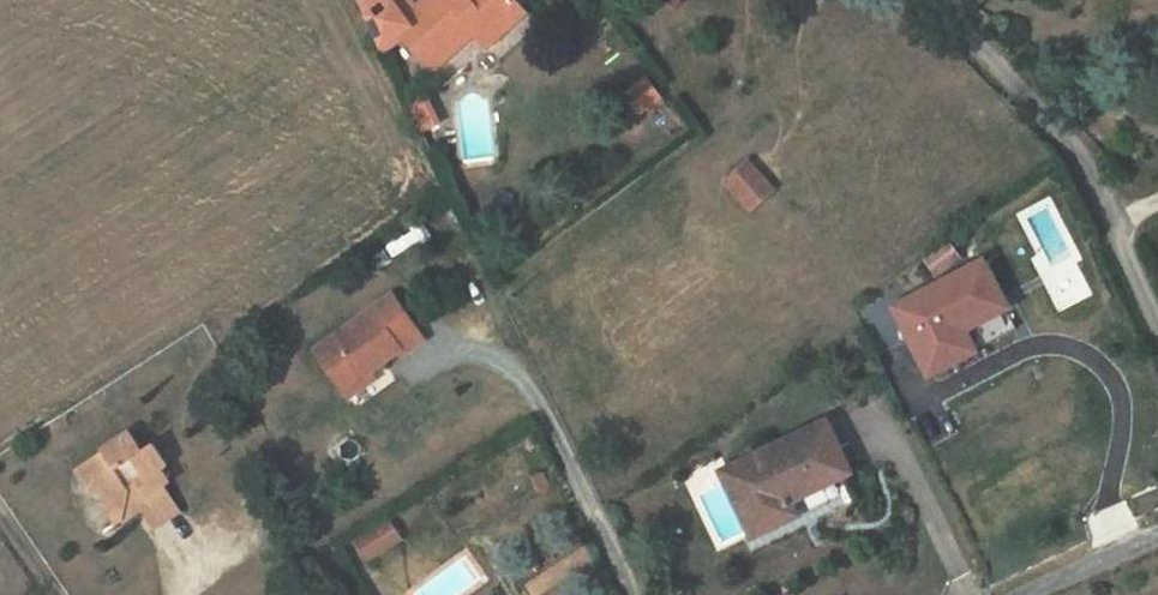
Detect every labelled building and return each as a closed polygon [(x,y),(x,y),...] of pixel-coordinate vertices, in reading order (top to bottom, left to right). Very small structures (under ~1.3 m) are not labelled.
[(422,4),(418,0),(358,0),(366,15),(365,15),(381,49),(403,30),(411,38),(408,42),(432,68),(473,33),(486,21),(499,36),(524,13),(512,0),(428,0),(422,4)] [(486,47),(499,36),(486,21),(473,33),(486,47)] [(631,88),(647,110),(662,99),(646,77),(631,88)] [(437,121),(424,94),(407,102),(420,129),(437,121)] [(728,181),(751,213),(772,198),(749,166),(728,181)] [(988,221),(992,228),(1005,220),(1001,213),(988,221)] [(930,260),(939,271),(956,258),(947,247),(930,260)] [(897,311),(931,373),(1017,328),(1015,324),(1009,327),(1000,310),(1006,307),(983,265),(897,311)] [(403,358),(425,342),(393,295),(316,350),(344,391),(370,373),(400,353),(403,358)] [(1009,327),(1015,324),(1006,307),(1000,310),(1009,327)] [(370,373),(344,391),(348,398),(374,379),(370,373)] [(1011,410),(1015,419),(1030,413),(1026,403),(1011,410)] [(926,436),(933,446),(953,434),(947,423),(926,436)] [(851,472),(827,424),(724,474),(754,533),(796,513),(790,501),(851,472)] [(154,528),(181,510),(163,484),(170,479),(162,468),(168,464),(154,444),(144,451),(131,433),(77,468),(88,487),(95,483),(111,504),(118,499),(125,508),(135,500),(141,509),(154,528)] [(119,525),(141,509),(135,500),(125,508),(118,499),(111,504),(106,508),(119,525)] [(393,521),(359,541),(368,556),(401,537),(393,521)]
